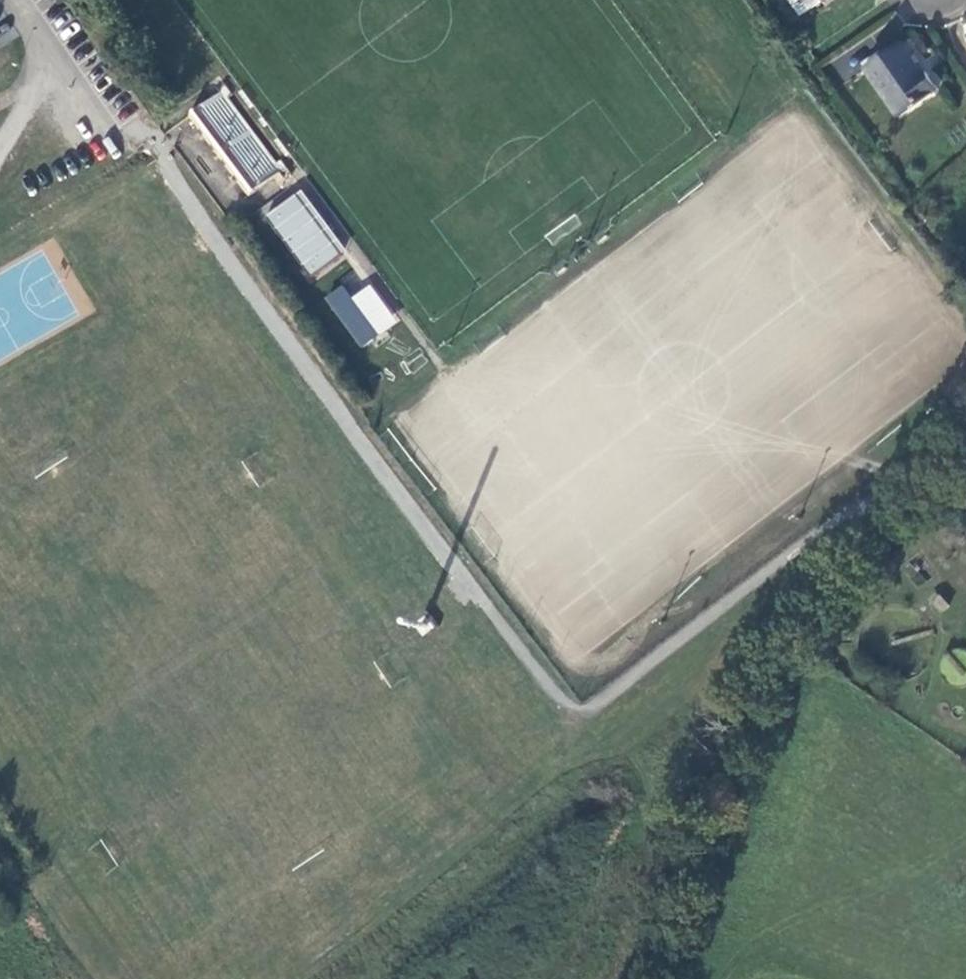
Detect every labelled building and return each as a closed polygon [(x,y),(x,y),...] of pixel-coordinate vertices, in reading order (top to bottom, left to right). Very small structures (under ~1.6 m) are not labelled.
[(811,8),(823,0),(806,0),(811,8)] [(904,43),(867,69),(900,117),(940,90),(928,72),(924,74),(904,43)] [(247,195),(281,170),(222,87),(188,111),(247,195)] [(299,193),(269,214),(314,276),(346,254),(299,193)] [(350,296),(341,284),(323,297),(360,348),(398,321),(370,282),(350,296)] [(952,610),(943,601),(935,608),(945,618),(952,610)]
